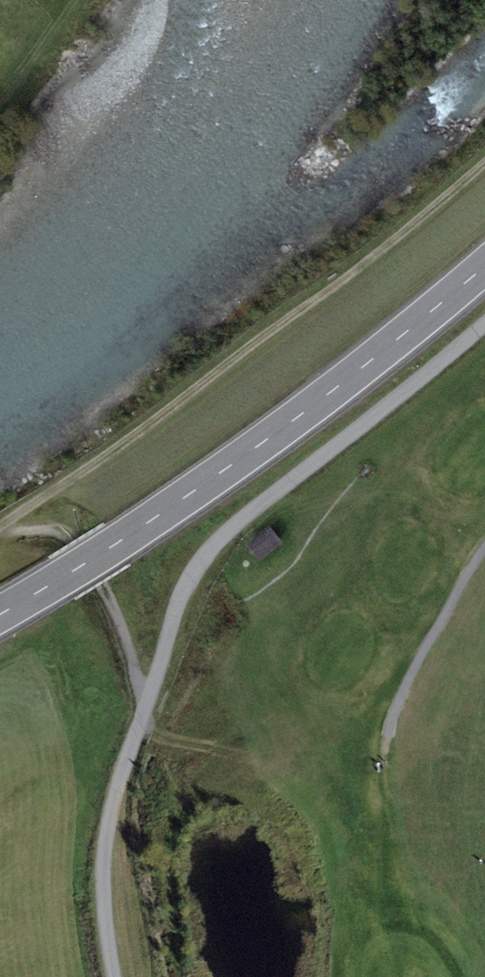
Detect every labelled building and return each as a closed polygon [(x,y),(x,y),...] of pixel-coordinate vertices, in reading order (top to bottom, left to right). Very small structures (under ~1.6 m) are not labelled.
[(280,541),(270,527),(248,543),(259,557),(280,541)]
